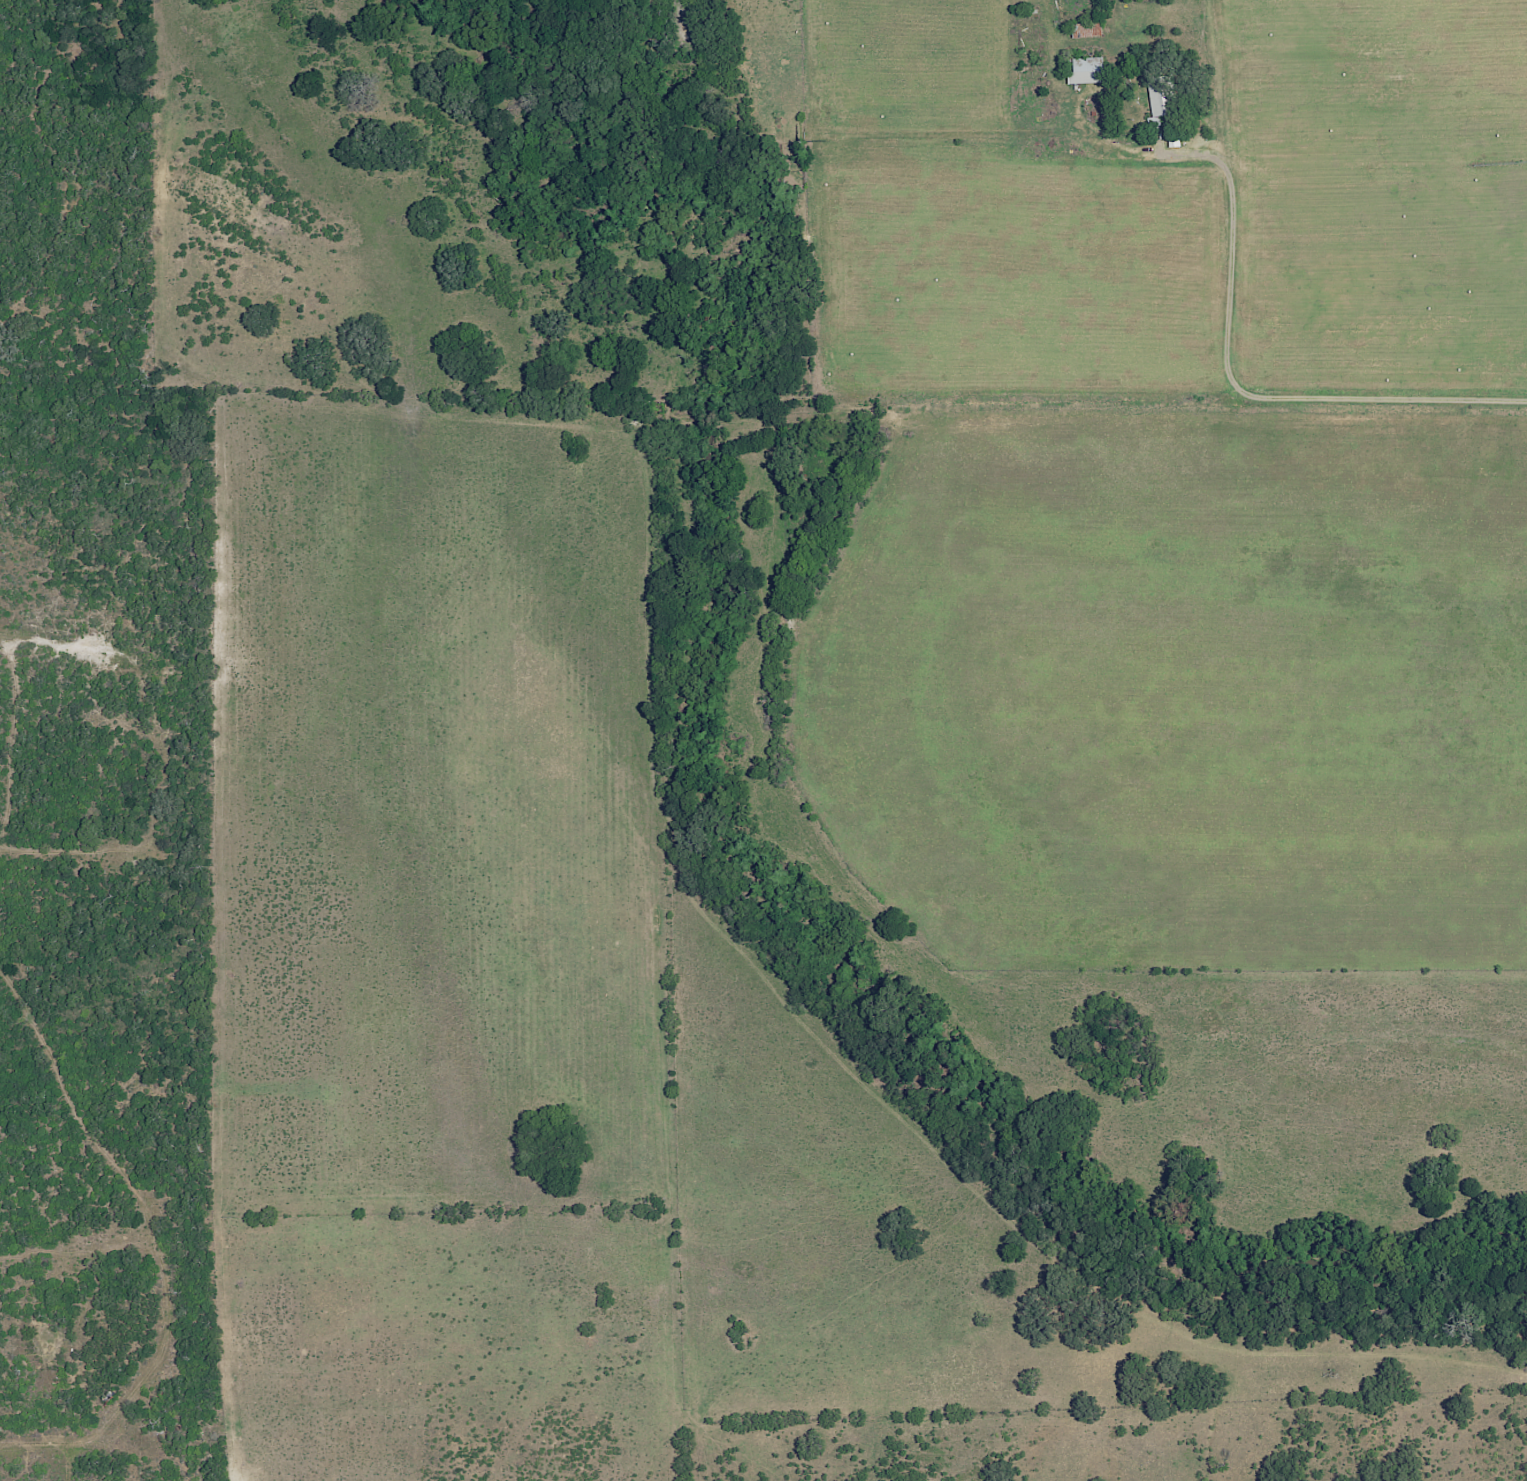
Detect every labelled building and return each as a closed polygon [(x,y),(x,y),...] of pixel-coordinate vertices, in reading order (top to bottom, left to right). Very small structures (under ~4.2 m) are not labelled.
[(1100,37),(1100,22),(1072,23),(1072,38),(1100,37)] [(1072,58),(1072,71),(1066,71),(1067,84),(1103,83),(1102,57),(1072,58)] [(1149,116),(1173,115),(1171,76),(1148,77),(1149,116)]
